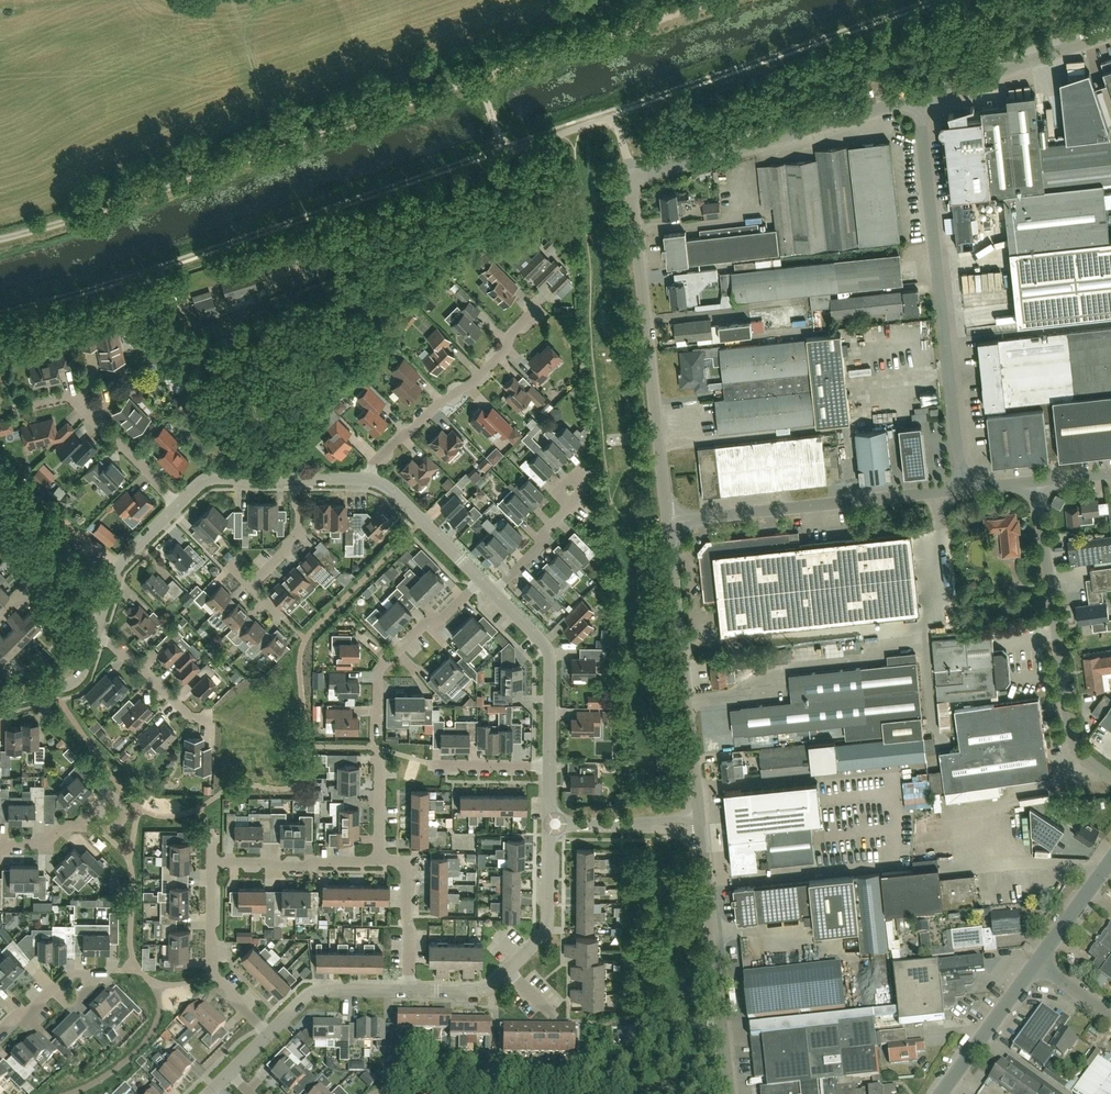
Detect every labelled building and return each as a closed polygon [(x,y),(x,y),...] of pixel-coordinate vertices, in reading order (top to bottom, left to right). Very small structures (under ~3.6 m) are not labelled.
[(1101,63),(1108,82),(1110,92),(1110,60),(1101,63)] [(1089,72),(1060,81),(1066,142),(1048,144),(1045,122),(1038,123),(1035,95),(1006,98),(1007,107),(981,110),(982,119),(968,120),(967,109),(949,115),(951,122),(942,123),(942,125),(940,125),(937,128),(937,131),(938,134),(941,136),(943,136),(950,199),(952,198),(958,249),(974,248),(969,196),(1004,192),(1010,250),(1109,239),(1103,182),(1110,181),(1110,140),(1110,137),(1107,126),(1096,93),(1094,86),(1089,72)] [(1096,93),(1107,126),(1110,124),(1110,120),(1101,92),(1096,93)] [(900,240),(889,142),(816,150),(817,160),(769,165),(757,166),(761,208),(774,208),(776,229),(768,230),(767,223),(700,231),(701,238),(686,239),(686,232),(664,234),(666,247),(664,248),(663,249),(663,253),(665,255),(667,254),(668,267),(689,265),(689,264),(699,263),(734,259),(900,240)] [(688,193),(660,196),(663,217),(678,215),(676,202),(682,201),(689,200),(688,193)] [(703,204),(705,218),(721,216),(720,202),(703,204)] [(981,218),(982,226),(990,225),(989,218),(981,218)] [(542,246),(547,251),(555,243),(550,238),(542,246)] [(1010,250),(1019,324),(1110,314),(1110,239),(1109,239),(1010,250)] [(512,262),(520,270),(532,258),(524,250),(512,262)] [(532,258),(520,270),(528,279),(530,277),(531,276),(534,279),(533,280),(539,286),(546,280),(558,268),(560,267),(553,260),(551,262),(539,251),(532,258)] [(484,252),(475,261),(482,269),(491,259),(484,252)] [(755,262),(735,264),(736,272),(720,274),(722,295),(734,294),(735,302),(754,300),(902,284),(898,254),(756,270),(755,262)] [(315,257),(305,258),(306,275),(316,274),(315,257)] [(493,262),(483,272),(495,284),(488,291),(503,307),(515,295),(513,293),(518,287),(508,277),(493,262)] [(558,268),(546,280),(552,285),(564,274),(558,268)] [(250,270),(228,277),(222,279),(228,297),(256,288),(250,270)] [(697,304),(696,293),(698,293),(709,283),(708,281),(719,280),(718,271),(701,272),(688,274),(689,282),(676,284),(676,286),(671,287),(673,307),(697,304)] [(485,294),(488,291),(495,284),(483,272),(482,272),(478,276),(484,281),(478,287),(485,294)] [(552,285),(550,287),(555,293),(556,292),(568,280),(570,279),(565,274),(564,273),(564,274),(552,285)] [(689,282),(688,274),(675,275),(676,284),(689,282)] [(568,280),(556,292),(561,297),(562,298),(574,286),(568,280)] [(460,288),(455,283),(450,289),(455,294),(460,288)] [(460,288),(455,294),(464,303),(470,298),(460,288)] [(902,291),(902,292),(905,314),(920,312),(918,298),(917,290),(902,291)] [(832,318),(885,312),(886,320),(900,319),(900,314),(905,314),(902,292),(831,299),(830,294),(810,296),(811,310),(831,308),(832,318)] [(695,305),(696,310),(732,306),(735,306),(735,302),(734,294),(722,295),(721,302),(695,305)] [(211,296),(194,301),(200,317),(216,312),(211,296)] [(456,306),(444,318),(452,326),(451,326),(468,343),(480,330),(478,328),(470,320),(478,312),(474,308),(469,303),(461,311),(456,306)] [(562,312),(562,316),(573,316),(573,306),(562,306),(562,308),(562,312)] [(399,323),(406,329),(416,318),(410,312),(399,323)] [(765,331),(764,321),(719,326),(711,326),(710,321),(675,325),(676,338),(677,340),(686,339),(687,341),(697,339),(712,338),(713,342),(716,342),(721,342),(721,339),(752,335),(751,332),(765,331)] [(160,338),(150,324),(138,332),(147,347),(160,338)] [(116,330),(96,335),(94,327),(80,331),(84,350),(98,347),(103,367),(124,362),(116,330)] [(1003,339),(998,340),(998,339),(978,342),(981,368),(980,368),(981,377),(982,377),(985,409),(1005,407),(1005,406),(1052,401),(1060,460),(1110,454),(1110,327),(1003,339)] [(427,339),(436,347),(430,354),(423,360),(436,374),(453,357),(443,347),(449,341),(437,329),(427,339)] [(790,425),(816,423),(816,427),(850,423),(841,334),(807,338),(807,340),(720,349),(721,356),(721,365),(723,381),(724,387),(725,400),(715,401),(719,433),(776,427),(790,425)] [(68,338),(61,339),(64,354),(68,353),(72,352),(68,338)] [(388,342),(381,349),(385,353),(392,345),(388,342)] [(536,354),(528,362),(535,369),(528,376),(538,385),(547,377),(544,373),(560,357),(548,345),(542,351),(537,356),(536,354)] [(721,356),(720,349),(720,347),(717,347),(694,350),(694,352),(681,353),(683,372),(680,373),(681,388),(697,386),(697,390),(706,389),(702,358),(713,357),(721,356)] [(418,356),(423,360),(430,354),(425,349),(418,356)] [(18,352),(11,350),(8,356),(14,359),(18,352)] [(32,382),(34,382),(35,386),(49,383),(50,384),(61,382),(58,372),(68,369),(65,356),(53,359),(54,363),(31,369),(32,374),(30,374),(29,376),(30,381),(32,382)] [(713,357),(714,366),(721,365),(721,356),(713,357)] [(394,390),(400,396),(399,397),(405,404),(421,389),(413,380),(419,374),(404,359),(391,371),(401,381),(393,389),(394,390)] [(178,373),(167,380),(176,393),(187,386),(178,373)] [(360,385),(366,391),(360,397),(370,407),(359,419),(375,435),(386,423),(375,412),(384,403),(369,388),(370,387),(369,386),(371,384),(360,373),(353,381),(359,386),(360,385)] [(517,410),(526,401),(530,406),(535,401),(538,403),(544,398),(531,384),(525,390),(518,382),(513,377),(504,386),(511,393),(505,398),(517,410)] [(525,390),(531,384),(525,379),(523,377),(518,382),(525,390)] [(133,383),(115,387),(118,396),(122,395),(135,392),(133,383)] [(369,388),(384,403),(385,404),(388,401),(371,384),(369,386),(370,387),(369,388)] [(394,401),(399,397),(400,396),(394,390),(388,396),(394,401)] [(129,399),(113,415),(122,424),(124,423),(135,435),(150,420),(129,399)] [(337,403),(332,408),(338,415),(346,406),(340,400),(337,403)] [(182,408),(188,415),(196,407),(190,401),(182,408)] [(553,407),(548,402),(540,411),(544,416),(553,407)] [(511,428),(502,418),(502,417),(492,407),(485,413),(481,408),(480,409),(478,407),(472,413),(474,415),(470,419),(472,421),(470,424),(477,431),(480,429),(485,434),(491,429),(500,438),(511,428)] [(338,415),(332,408),(319,421),(326,428),(336,418),(339,415),(338,415)] [(1049,461),(1048,450),(1043,410),(987,416),(993,467),(1049,461)] [(332,433),(323,442),(329,448),(324,453),(331,460),(337,454),(342,449),(345,452),(352,445),(347,439),(345,438),(342,434),(347,429),(336,418),(326,428),(332,433)] [(13,432),(10,419),(0,422),(0,435),(13,432)] [(526,425),(530,429),(535,424),(537,423),(533,419),(526,425)] [(22,430),(27,449),(37,447),(36,444),(49,441),(49,443),(63,440),(71,431),(73,430),(67,424),(58,432),(56,433),(55,429),(53,420),(39,423),(22,427),(22,430)] [(526,433),(532,438),(540,429),(535,424),(530,429),(526,433)] [(790,425),(776,427),(777,434),(790,433),(790,425)] [(551,440),(558,448),(561,445),(563,448),(566,445),(570,450),(579,441),(572,434),(565,426),(557,434),(549,426),(543,432),(551,440)] [(921,426),(900,428),(905,477),(927,474),(921,426)] [(188,462),(176,450),(174,447),(178,443),(163,428),(153,438),(162,447),(166,451),(157,459),(174,476),(188,462)] [(524,436),(516,428),(506,438),(514,445),(521,439),(524,436)] [(572,434),(579,441),(581,442),(587,436),(585,428),(581,432),(577,428),(572,434)] [(352,434),(347,429),(342,434),(345,438),(347,439),(352,434)] [(445,459),(454,450),(457,447),(457,446),(463,440),(452,429),(446,435),(440,430),(428,442),(445,459)] [(890,465),(886,429),(856,433),(860,469),(859,469),(861,481),(892,478),(891,465),(890,465)] [(565,455),(558,448),(551,440),(543,449),(532,438),(526,433),(524,436),(521,439),(533,451),(534,451),(545,462),(547,459),(550,461),(552,459),(556,463),(565,455)] [(74,434),(57,452),(67,462),(74,455),(82,463),(83,462),(88,467),(92,462),(92,459),(89,456),(97,448),(95,447),(96,446),(91,441),(91,442),(89,441),(85,436),(80,440),(74,434)] [(790,488),(828,484),(825,457),(838,455),(837,445),(823,447),(822,435),(791,439),(698,449),(703,497),(790,488)] [(558,448),(565,455),(570,459),(575,454),(570,450),(566,445),(563,448),(561,445),(558,448)] [(496,448),(486,458),(494,466),(504,455),(496,448)] [(551,468),(545,462),(534,451),(533,451),(536,454),(529,461),(526,458),(519,465),(530,476),(533,473),(535,475),(538,473),(542,478),(551,468)] [(426,455),(416,465),(411,459),(399,471),(417,488),(428,477),(427,476),(437,466),(426,455)] [(494,466),(486,458),(478,466),(485,474),(490,469),(494,466)] [(547,459),(545,462),(551,468),(556,473),(561,468),(556,463),(552,459),(550,461),(547,459)] [(90,470),(87,473),(97,483),(99,481),(109,491),(112,488),(114,491),(120,484),(118,482),(120,480),(124,476),(112,463),(108,467),(100,460),(90,470)] [(41,492),(52,481),(39,467),(27,480),(41,492)] [(467,476),(471,480),(475,484),(482,477),(474,469),(467,476)] [(465,473),(454,484),(461,490),(471,480),(467,476),(465,473)] [(533,473),(530,476),(541,486),(546,482),(542,478),(538,473),(535,475),(533,473)] [(482,477),(475,484),(480,488),(481,489),(487,482),(482,477)] [(448,478),(441,485),(447,491),(454,484),(448,478)] [(511,489),(522,501),(524,498),(527,500),(530,497),(534,502),(543,493),(528,479),(519,487),(516,484),(514,486),(511,489)] [(451,518),(463,506),(468,501),(461,494),(462,492),(461,490),(454,484),(447,491),(445,493),(450,498),(440,507),(444,511),(451,518)] [(48,497),(56,504),(66,494),(58,487),(48,497)] [(479,489),(475,494),(480,499),(484,494),(479,489)] [(528,507),(522,501),(511,489),(496,504),(507,515),(510,512),(513,514),(515,512),(520,516),(521,514),(523,516),(525,515),(528,512),(528,510),(527,509),(528,507)] [(139,491),(134,496),(128,490),(114,505),(125,516),(130,510),(138,518),(152,504),(142,494),(139,491)] [(1057,493),(1052,502),(1061,508),(1067,498),(1057,493)] [(522,501),(528,507),(533,512),(538,506),(534,502),(530,497),(527,500),(524,498),(522,501)] [(331,503),(324,503),(324,501),(322,500),(318,500),(317,501),(317,503),(316,503),(316,519),(316,525),(321,525),(321,531),(330,531),(330,506),(331,506),(331,503)] [(1108,504),(1108,503),(1098,504),(1098,500),(1082,501),(1083,514),(1079,514),(1078,510),(1067,511),(1068,527),(1080,526),(1080,525),(1094,523),(1093,514),(1099,513),(1099,512),(1108,511),(1108,504)] [(263,525),(263,503),(249,503),(249,521),(242,521),(242,529),(242,535),(249,535),(249,532),(254,532),(254,525),(263,525)] [(263,503),(263,525),(273,525),(273,530),(277,530),(277,535),(284,535),(284,521),(277,521),(277,511),(277,503),(263,503)] [(494,504),(489,509),(494,514),(499,509),(494,504)] [(242,521),(242,511),(234,511),(234,513),(230,513),(225,519),(212,506),(202,516),(217,531),(223,524),(226,528),(234,528),(234,529),(242,529),(242,521)] [(340,537),(340,527),(346,528),(346,517),(346,506),(331,506),(330,506),(330,531),(330,537),(340,537)] [(468,511),(463,506),(451,518),(449,520),(449,522),(453,526),(454,526),(456,525),(458,527),(466,520),(470,525),(477,518),(482,513),(474,506),(468,511)] [(369,531),(372,535),(373,538),(376,541),(379,541),(382,539),(383,537),(384,534),(379,530),(388,521),(377,511),(371,516),(367,513),(353,513),(353,516),(353,530),(353,531),(357,531),(361,536),(367,530),(369,531)] [(524,520),(520,516),(515,512),(513,514),(510,512),(507,515),(517,525),(518,526),(524,520)] [(210,537),(217,531),(202,516),(192,526),(196,530),(204,539),(200,543),(211,555),(219,547),(210,537)] [(1018,522),(1015,522),(1015,516),(985,519),(986,534),(1000,532),(1003,557),(1019,556),(1016,534),(1019,534),(1018,522)] [(499,529),(494,524),(487,517),(481,523),(484,526),(490,532),(501,543),(503,540),(506,543),(509,540),(513,544),(522,536),(514,528),(507,521),(499,529)] [(470,525),(469,526),(477,534),(484,526),(481,523),(477,518),(470,525)] [(499,529),(507,521),(504,518),(494,524),(499,529)] [(117,537),(100,523),(92,533),(109,547),(117,537)] [(191,535),(200,543),(204,539),(196,530),(191,535)] [(362,537),(369,531),(367,530),(361,536),(357,531),(353,531),(353,544),(353,557),(362,557),(362,537)] [(580,544),(584,541),(573,531),(568,536),(571,540),(576,544),(578,542),(580,544)] [(507,549),(501,543),(490,532),(476,546),(482,553),(486,557),(489,554),(492,557),(494,554),(499,558),(500,557),(501,558),(503,558),(507,554),(507,552),(506,551),(507,549)] [(702,556),(700,556),(705,601),(719,599),(723,634),(920,613),(911,534),(800,545),(799,532),(788,533),(712,541),(712,543),(708,544),(701,552),(702,556)] [(1069,541),(1071,562),(1110,558),(1110,536),(1069,541)] [(501,543),(507,549),(512,553),(517,548),(513,544),(509,540),(506,543),(503,540),(501,543)] [(563,549),(569,556),(580,566),(581,565),(584,565),(589,560),(589,558),(590,556),(595,552),(584,541),(580,544),(578,542),(576,544),(571,540),(563,549)] [(317,548),(334,566),(339,560),(330,551),(320,541),(315,546),(317,548)] [(189,557),(195,551),(187,543),(181,548),(189,557)] [(569,556),(563,549),(557,543),(552,549),(557,554),(562,559),(564,556),(566,559),(569,556)] [(205,561),(195,551),(189,557),(181,548),(177,544),(166,555),(171,560),(181,570),(188,563),(195,571),(205,561)] [(482,553),(476,546),(470,551),(477,558),(482,553)] [(340,572),(334,566),(317,548),(311,553),(309,551),(299,562),(301,563),(310,572),(320,582),(323,585),(333,575),(335,577),(340,572)] [(399,557),(405,563),(412,556),(406,550),(399,557)] [(419,579),(432,593),(443,582),(433,573),(438,568),(439,567),(422,550),(413,559),(426,572),(419,578),(419,579)] [(595,552),(590,556),(597,563),(601,559),(595,552)] [(489,554),(486,557),(493,563),(497,568),(503,562),(499,558),(494,554),(492,557),(489,554)] [(580,566),(569,556),(566,559),(564,556),(562,559),(557,554),(548,562),(557,571),(570,584),(571,585),(580,577),(574,572),(580,566)] [(493,563),(486,557),(481,562),(487,568),(493,563)] [(557,571),(548,562),(546,560),(541,566),(545,569),(549,574),(552,571),(554,574),(557,571)] [(301,563),(296,569),(304,577),(310,572),(301,563)] [(26,578),(32,573),(23,564),(18,570),(26,578)] [(391,565),(383,573),(390,581),(398,573),(391,565)] [(1102,590),(1110,588),(1110,566),(1090,569),(1092,580),(1086,580),(1087,592),(1102,590)] [(320,582),(310,572),(304,577),(296,569),(294,567),(284,577),(286,580),(294,587),(299,593),(309,582),(314,588),(320,582)] [(419,579),(419,578),(409,568),(403,574),(405,576),(395,586),(396,587),(407,597),(408,599),(414,593),(423,602),(432,593),(419,579)] [(536,578),(543,585),(554,596),(555,598),(570,584),(557,571),(554,574),(552,571),(549,574),(545,569),(543,571),(542,570),(540,570),(536,574),(536,576),(537,577),(536,578)] [(340,572),(335,577),(346,587),(356,577),(352,573),(340,572)] [(155,577),(151,573),(140,584),(144,589),(147,591),(149,589),(157,598),(166,590),(174,598),(182,591),(172,580),(167,585),(157,575),(155,577)] [(383,573),(376,580),(380,586),(385,586),(390,581),(383,573)] [(536,578),(533,575),(528,581),(531,584),(535,588),(538,585),(540,588),(543,585),(536,578)] [(286,580),(281,585),(289,593),(294,587),(286,580)] [(299,593),(294,587),(289,593),(281,585),(278,582),(267,593),(283,609),(294,598),(299,603),(304,598),(299,593)] [(299,593),(304,598),(314,588),(309,582),(299,593)] [(194,596),(202,588),(196,583),(188,591),(194,596)] [(367,589),(372,594),(377,589),(372,584),(367,589)] [(554,596),(543,585),(540,588),(538,585),(535,588),(531,584),(529,586),(527,584),(522,589),(524,591),(523,592),(525,594),(542,611),(551,604),(557,610),(562,605),(555,598),(554,596)] [(9,596),(0,587),(0,604),(9,596)] [(215,613),(220,607),(231,597),(221,587),(211,597),(202,588),(194,596),(203,605),(205,602),(215,612),(215,613)] [(401,603),(407,597),(396,587),(381,603),(387,609),(402,624),(411,614),(409,612),(401,603)] [(188,591),(187,589),(179,598),(186,604),(194,596),(188,591)] [(367,600),(372,594),(367,589),(361,594),(367,600)] [(1102,590),(1087,592),(1089,605),(1077,607),(1079,624),(1092,623),(1093,632),(1107,630),(1106,621),(1108,621),(1106,603),(1104,603),(1102,590)] [(401,603),(409,612),(415,607),(416,608),(423,602),(414,593),(408,599),(407,597),(401,603)] [(228,615),(238,604),(231,597),(220,607),(228,615)] [(288,614),(299,603),(294,598),(283,609),(288,614)] [(564,618),(570,624),(564,630),(575,642),(592,626),(585,618),(592,611),(582,601),(570,613),(564,618)] [(228,615),(220,607),(215,613),(215,612),(208,619),(217,628),(222,627),(226,623),(231,629),(232,630),(238,624),(248,614),(238,604),(228,615)] [(147,615),(138,606),(135,609),(129,615),(135,621),(130,626),(139,635),(142,638),(156,624),(157,626),(162,621),(160,619),(156,623),(147,615)] [(30,636),(40,626),(44,628),(49,623),(42,615),(34,607),(23,619),(15,611),(10,616),(30,636)] [(377,617),(381,613),(376,607),(371,612),(365,618),(376,628),(382,622),(392,633),(402,624),(387,609),(377,618),(377,617)] [(156,623),(160,619),(152,610),(147,615),(156,623)] [(255,621),(248,614),(238,624),(245,631),(255,621)] [(488,639),(497,630),(482,615),(477,620),(472,615),(461,626),(475,640),(482,633),(488,639)] [(20,646),(30,636),(10,616),(5,621),(13,628),(8,634),(20,646)] [(249,646),(259,637),(265,631),(255,621),(245,631),(238,624),(232,630),(231,629),(226,634),(235,643),(239,643),(242,640),(249,646)] [(382,622),(376,628),(386,639),(392,633),(382,622)] [(475,640),(461,626),(451,636),(460,645),(455,651),(460,656),(464,659),(466,661),(471,656),(467,652),(478,642),(475,640)] [(168,644),(160,652),(157,655),(161,658),(167,665),(173,659),(182,650),(175,644),(183,635),(174,627),(171,630),(163,638),(168,644)] [(603,647),(606,647),(607,627),(601,627),(601,638),(596,638),(596,647),(603,647)] [(266,644),(259,637),(249,646),(245,650),(252,658),(256,654),(261,649),(271,659),(273,656),(286,643),(282,639),(284,637),(276,629),(272,634),(268,638),(270,640),(266,644)] [(272,634),(265,631),(259,637),(266,644),(270,640),(268,638),(272,634)] [(493,636),(503,645),(508,640),(498,631),(493,636)] [(481,645),(488,639),(482,633),(475,640),(478,642),(481,645)] [(8,634),(3,639),(0,636),(0,645),(10,656),(20,646),(8,634)] [(949,705),(948,700),(998,696),(997,686),(1009,685),(1006,651),(994,652),(992,635),(958,638),(958,634),(932,636),(938,701),(937,701),(938,707),(949,705)] [(182,650),(173,659),(175,660),(192,644),(183,635),(175,644),(182,650)] [(340,653),(340,657),(336,659),(336,668),(351,668),(351,658),(359,658),(359,643),(352,643),(352,635),(332,635),(332,653),(340,653)] [(168,644),(163,638),(155,646),(160,652),(168,644)] [(496,681),(502,681),(522,681),(522,667),(510,667),(510,664),(514,664),(513,659),(514,659),(514,647),(508,640),(503,645),(500,648),(502,649),(502,666),(496,666),(496,681)] [(467,652),(471,656),(482,646),(481,645),(478,642),(467,652)] [(286,643),(273,656),(277,660),(290,647),(286,643)] [(199,651),(192,644),(175,660),(173,662),(179,667),(174,672),(184,682),(199,668),(192,661),(199,654),(199,651)] [(10,656),(0,645),(0,665),(0,666),(10,656)] [(603,657),(603,647),(596,647),(588,647),(588,659),(579,659),(572,659),(571,677),(594,677),(594,659),(604,659),(603,657)] [(588,659),(588,647),(581,647),(579,647),(579,659),(588,659)] [(741,708),(731,709),(733,735),(744,734),(744,735),(797,729),(797,734),(817,732),(816,727),(845,724),(846,739),(883,735),(884,740),(924,736),(915,653),(888,656),(889,665),(789,675),(792,702),(741,707),(741,708)] [(464,659),(460,656),(454,662),(458,665),(464,659)] [(466,661),(464,659),(458,665),(454,662),(450,657),(440,667),(461,687),(472,675),(476,671),(466,661)] [(1099,657),(1084,659),(1089,693),(1104,691),(1101,674),(1110,672),(1110,657),(1099,659),(1099,657)] [(727,683),(727,682),(735,681),(735,673),(738,673),(737,669),(743,669),(742,660),(739,661),(739,660),(733,660),(734,664),(712,667),(713,684),(727,683)] [(203,697),(216,685),(216,684),(210,677),(214,673),(215,672),(206,663),(197,673),(202,678),(191,689),(194,693),(201,699),(203,697)] [(457,690),(461,687),(440,667),(431,676),(439,684),(434,690),(435,692),(445,701),(455,690),(457,690)] [(313,670),(313,686),(323,687),(323,670),(313,670)] [(345,680),(345,673),(330,673),(330,687),(338,688),(338,694),(348,695),(355,695),(358,695),(358,681),(345,680)] [(86,694),(86,695),(88,697),(92,701),(96,705),(97,705),(100,701),(101,700),(107,706),(112,702),(114,700),(118,696),(120,699),(126,693),(123,691),(128,687),(124,683),(125,682),(123,678),(121,676),(119,675),(117,676),(116,675),(112,680),(106,674),(98,682),(92,689),(86,694)] [(439,684),(431,676),(425,682),(434,690),(439,684)] [(493,703),(508,703),(508,696),(522,696),(522,681),(502,681),(502,691),(493,691),(493,703)] [(338,688),(330,687),(330,697),(338,697),(338,694),(338,688)] [(410,715),(410,695),(404,695),(404,694),(403,692),(398,692),(397,693),(397,695),(396,695),(395,708),(387,708),(386,724),(396,724),(396,715),(410,715)] [(354,705),(355,695),(348,695),(348,699),(346,699),(345,701),(345,705),(354,705)] [(395,708),(396,695),(387,695),(387,708),(395,708)] [(425,696),(410,695),(410,715),(410,724),(424,724),(433,724),(433,720),(433,708),(425,708),(425,696)] [(433,696),(425,696),(425,708),(433,708),(433,705),(433,696)] [(477,703),(470,696),(461,705),(477,705),(477,703)] [(612,708),(612,697),(612,696),(587,696),(587,708),(590,708),(611,708),(612,708)] [(1110,705),(1110,702),(1103,697),(1100,702),(1099,702),(1092,713),(1101,719),(1110,705)] [(130,698),(121,707),(126,712),(135,704),(130,698)] [(126,712),(121,707),(112,716),(119,724),(124,719),(134,729),(144,719),(147,722),(150,718),(153,716),(150,713),(152,711),(140,699),(135,704),(126,712)] [(961,750),(940,753),(943,770),(945,791),(946,792),(999,784),(1048,778),(1050,777),(1050,775),(1048,766),(1046,750),(1043,730),(1042,723),(1039,699),(955,710),(961,750)] [(949,705),(938,707),(940,731),(951,730),(949,705)] [(1101,719),(1100,721),(1110,729),(1110,705),(1101,719)] [(499,712),(499,722),(511,722),(511,706),(506,706),(506,710),(499,710),(499,712)] [(341,717),(341,710),(327,709),(327,722),(336,722),(335,733),(357,733),(358,717),(352,717),(341,717)] [(611,711),(602,710),(602,721),(611,721),(611,711)] [(590,712),(586,712),(586,718),(576,718),(571,718),(571,734),(591,734),(591,724),(599,724),(599,712),(590,712)] [(410,726),(410,724),(410,715),(396,715),(396,724),(386,724),(386,726),(410,726)] [(455,749),(456,726),(444,726),(444,721),(433,720),(433,724),(433,733),(441,733),(441,746),(441,749),(455,749)] [(456,726),(455,749),(469,749),(469,739),(469,734),(477,734),(477,721),(466,721),(466,726),(456,726)] [(512,747),(513,740),(524,740),(524,722),(511,722),(499,722),(499,724),(499,747),(512,747)] [(155,723),(138,740),(148,750),(150,748),(156,754),(160,750),(162,751),(166,747),(164,745),(175,735),(167,727),(163,723),(159,727),(155,723)] [(35,746),(35,762),(44,762),(44,746),(38,746),(38,724),(22,724),(22,728),(22,746),(35,746)] [(433,724),(424,724),(424,733),(433,733),(433,724)] [(499,747),(499,724),(480,724),(479,724),(479,738),(477,738),(477,739),(477,743),(485,743),(485,748),(485,749),(492,749),(492,751),(493,752),(498,752),(499,751),(499,749),(499,747)] [(22,746),(22,728),(6,728),(6,749),(6,750),(0,750),(0,766),(0,775),(9,775),(9,751),(22,751),(22,746)] [(441,733),(433,733),(433,744),(433,746),(441,746),(441,733)] [(386,737),(386,742),(398,742),(398,734),(386,734),(386,737)] [(835,742),(759,750),(762,776),(812,771),(813,772),(926,760),(925,754),(924,738),(924,736),(884,740),(836,745),(835,742)] [(183,771),(197,771),(197,773),(210,772),(210,757),(212,757),(212,755),(212,747),(202,747),(202,740),(185,740),(185,759),(183,759),(183,771)] [(77,754),(69,745),(63,751),(71,760),(77,754)] [(338,778),(338,779),(359,779),(359,767),(357,767),(346,767),(346,754),(326,754),(326,761),(326,765),(329,765),(329,771),(335,771),(335,778),(338,778)] [(346,767),(357,767),(357,754),(346,754),(346,767)] [(724,779),(736,777),(744,777),(743,758),(733,758),(734,761),(722,762),(724,779)] [(568,774),(570,774),(579,774),(579,766),(596,766),(596,762),(568,761),(568,774)] [(613,764),(612,763),(611,762),(609,762),(608,763),(607,764),(606,765),(605,766),(606,768),(606,769),(607,770),(608,771),(610,771),(611,771),(613,770),(614,769),(614,768),(614,766),(614,765),(613,764)] [(66,784),(81,799),(91,789),(83,780),(88,774),(77,764),(68,773),(73,777),(66,784)] [(579,774),(570,774),(570,791),(573,791),(592,791),(592,782),(596,782),(596,781),(596,766),(579,766),(579,774)] [(43,812),(44,794),(44,786),(47,786),(47,776),(44,776),(41,776),(41,786),(30,786),(30,790),(22,790),(22,796),(21,822),(23,822),(23,824),(24,825),(31,825),(32,824),(32,822),(35,822),(35,819),(35,812),(43,812)] [(359,779),(338,779),(337,785),(328,785),(328,790),(331,790),(331,797),(344,798),(344,791),(357,792),(359,792),(359,779)] [(592,782),(592,791),(602,791),(602,781),(596,781),(596,782),(592,782)] [(735,870),(815,861),(811,823),(821,822),(817,783),(725,793),(725,794),(726,794),(730,826),(731,839),(730,839),(733,870),(735,870)] [(71,809),(81,799),(66,784),(56,794),(44,794),(43,812),(52,813),(52,812),(54,810),(57,806),(64,806),(66,804),(71,809)] [(9,796),(9,787),(0,787),(0,813),(8,813),(8,820),(8,822),(21,822),(22,796),(9,796)] [(323,788),(314,788),(314,799),(319,799),(323,799),(323,788)] [(357,809),(357,792),(344,791),(344,798),(344,803),(344,809),(357,809)] [(570,791),(561,791),(562,803),(566,806),(573,806),(573,791),(570,791)] [(443,799),(428,799),(428,792),(411,792),(411,805),(442,805),(442,804),(443,804),(443,799)] [(1023,798),(1024,803),(1051,798),(1050,793),(1023,798)] [(473,824),(473,796),(459,796),(459,812),(468,812),(468,824),(473,824)] [(486,812),(486,796),(473,796),(473,824),(478,824),(478,812),(486,812)] [(499,824),(499,796),(486,796),(486,812),(495,812),(495,824),(499,824)] [(512,812),(512,796),(499,796),(499,824),(504,824),(504,812),(512,812)] [(512,796),(512,812),(521,812),(521,824),(526,824),(526,812),(526,796),(512,796)] [(314,809),(314,799),(306,799),(306,809),(314,809)] [(1030,804),(1030,806),(1044,815),(1055,800),(1030,804)] [(332,815),(332,823),(358,823),(358,809),(357,809),(344,809),(344,803),(331,803),(330,803),(329,814),(333,814),(332,815)] [(1068,823),(1078,830),(1074,835),(1089,845),(1099,830),(1085,819),(1084,820),(1079,816),(1062,804),(1055,815),(1068,824),(1068,823)] [(428,819),(428,810),(428,809),(442,809),(442,805),(411,805),(411,818),(428,819)] [(1065,829),(1044,815),(1030,806),(1031,834),(1052,848),(1065,829)] [(35,812),(35,819),(44,818),(44,821),(54,821),(54,810),(52,812),(52,813),(43,812),(35,812)] [(226,816),(226,822),(234,822),(234,825),(248,825),(248,814),(235,814),(235,813),(226,813),(226,816)] [(270,817),(270,813),(248,813),(248,814),(248,825),(248,844),(262,844),(262,840),(262,832),(270,832),(270,828),(270,817)] [(285,823),(285,815),(285,813),(270,813),(270,817),(270,828),(280,828),(280,841),(280,844),(282,844),(292,844),(292,823),(285,823)] [(292,823),(292,844),(304,844),(304,838),(304,829),(311,829),(312,826),(312,816),(299,816),(299,823),(292,823)] [(428,827),(428,819),(411,818),(411,832),(436,832),(436,827),(428,827)] [(329,830),(329,843),(353,843),(353,836),(358,836),(358,823),(332,823),(332,830),(329,830)] [(248,844),(248,825),(234,825),(234,833),(234,844),(248,844)] [(262,832),(262,840),(270,840),(280,841),(280,828),(270,828),(270,832),(262,832)] [(177,830),(177,835),(177,843),(188,843),(188,835),(188,830),(177,830)] [(436,835),(436,832),(411,832),(411,845),(427,845),(427,835),(436,835)] [(170,857),(189,857),(189,851),(191,851),(191,844),(189,844),(189,843),(188,843),(177,843),(177,835),(162,835),(162,857),(170,857)] [(495,853),(524,853),(524,840),(521,840),(508,840),(507,849),(495,849),(495,853)] [(94,876),(103,867),(96,860),(85,850),(80,855),(74,849),(63,860),(79,875),(84,879),(90,873),(92,875),(94,876)] [(576,863),(605,863),(605,859),(593,859),(593,849),(576,849),(576,863)] [(524,867),(524,853),(495,853),(495,857),(507,857),(507,866),(519,866),(519,867),(524,867)] [(189,862),(189,857),(170,857),(162,857),(162,866),(162,879),(177,879),(177,870),(189,870),(189,869),(191,869),(191,862),(189,862)] [(430,871),(459,871),(459,867),(447,867),(447,858),(430,858),(430,871)] [(72,883),(79,875),(63,860),(54,869),(57,872),(65,880),(60,885),(69,894),(76,887),(72,883)] [(605,868),(605,863),(576,863),(576,876),(593,876),(593,868),(605,868)] [(519,866),(507,866),(502,866),(502,875),(491,875),(491,880),(519,880),(519,867),(519,866)] [(0,875),(0,887),(2,887),(2,880),(9,880),(9,867),(2,867),(2,875),(0,875)] [(16,887),(23,887),(24,867),(9,867),(9,880),(2,880),(2,887),(2,896),(16,896),(16,887)] [(23,887),(33,887),(33,892),(38,892),(37,896),(40,898),(45,898),(45,880),(38,880),(38,874),(38,867),(24,867),(23,887)] [(939,868),(882,874),(886,915),(943,909),(978,906),(975,877),(940,880),(939,868)] [(189,887),(189,870),(177,870),(177,879),(177,887),(189,887)] [(459,876),(459,871),(430,871),(430,885),(447,885),(447,876),(459,876)] [(65,880),(57,872),(52,877),(52,885),(60,885),(65,880)] [(86,881),(92,875),(90,873),(84,879),(86,881)] [(734,904),(737,904),(739,925),(760,922),(760,921),(804,916),(805,922),(815,921),(817,935),(860,930),(862,953),(888,950),(885,920),(884,915),(880,874),(756,888),(756,887),(735,890),(736,898),(734,898),(733,899),(733,901),(734,904)] [(72,883),(76,887),(78,889),(86,881),(84,879),(79,875),(72,883)] [(576,876),(576,889),(605,889),(605,884),(593,884),(593,876),(576,876)] [(177,887),(177,879),(162,879),(161,891),(157,891),(157,895),(157,901),(160,901),(188,901),(188,895),(191,895),(191,887),(189,887),(177,887)] [(519,893),(519,880),(491,880),(491,884),(502,884),(502,893),(519,893)] [(447,893),(447,885),(430,885),(430,898),(459,898),(459,894),(447,893)] [(322,906),(322,911),(327,911),(327,903),(335,903),(335,886),(322,886),(322,906)] [(348,912),(349,886),(335,886),(335,903),(344,903),(343,911),(348,912)] [(362,903),(362,886),(349,886),(348,912),(353,912),(353,903),(362,903)] [(375,911),(375,886),(362,886),(362,903),(370,903),(370,911),(375,911)] [(375,886),(375,911),(380,911),(380,903),(388,903),(389,886),(375,886)] [(605,894),(605,889),(576,889),(576,902),(593,902),(593,894),(605,894)] [(229,900),(231,900),(238,900),(238,890),(229,890),(229,900)] [(231,900),(231,915),(242,915),(242,908),(251,908),(251,890),(238,890),(238,900),(231,900)] [(265,890),(251,890),(251,908),(260,908),(260,915),(264,915),(264,921),(269,925),(273,926),(273,899),(265,899),(265,890)] [(281,890),(265,890),(265,899),(273,899),(281,899),(281,890)] [(273,899),(273,926),(273,930),(273,938),(281,938),(283,938),(283,926),(286,925),(286,912),(295,912),(295,890),(286,890),(281,890),(281,899),(273,899)] [(295,890),(295,912),(295,921),(317,922),(317,920),(317,906),(309,906),(309,890),(295,890)] [(317,890),(309,890),(309,906),(317,906),(317,890)] [(157,901),(157,895),(153,895),(153,892),(143,892),(143,901),(157,901)] [(519,906),(519,893),(502,893),(502,901),(491,901),(491,906),(519,906)] [(61,894),(53,894),(53,902),(62,902),(61,894)] [(106,898),(103,898),(95,898),(95,906),(118,906),(118,896),(106,896),(106,898)] [(81,906),(95,906),(95,898),(81,898),(81,904),(81,906)] [(459,902),(459,898),(430,898),(430,911),(447,911),(447,902),(459,902)] [(33,900),(33,908),(51,909),(52,901),(33,900)] [(161,923),(176,923),(176,914),(188,914),(188,901),(160,901),(160,923),(161,923)] [(593,911),(593,902),(576,902),(576,916),(604,916),(604,911),(601,911),(593,911)] [(327,903),(327,911),(335,911),(335,903),(327,903)] [(519,920),(519,906),(491,906),(491,910),(502,910),(502,919),(519,920)] [(613,907),(613,916),(616,916),(623,916),(623,907),(613,907)] [(967,911),(948,913),(949,919),(968,917),(967,911)] [(17,925),(17,912),(5,912),(5,925),(17,925)] [(118,912),(110,912),(110,923),(96,923),(96,952),(109,952),(109,943),(118,943),(118,912)] [(907,913),(896,914),(898,935),(909,934),(907,913)] [(1019,913),(992,915),(993,930),(994,938),(995,938),(1011,936),(1021,935),(1020,923),(1019,913)] [(576,929),(593,928),(593,920),(605,920),(604,916),(576,916),(576,929)] [(915,936),(920,935),(930,934),(927,917),(913,918),(915,936)] [(885,920),(888,950),(891,950),(901,949),(901,947),(900,938),(895,939),(893,919),(885,920)] [(96,952),(96,923),(74,923),(74,925),(73,925),(74,943),(82,943),(82,951),(82,952),(96,952)] [(176,931),(176,923),(161,923),(161,937),(168,937),(168,945),(188,945),(188,939),(191,939),(191,932),(188,932),(188,931),(176,931)] [(1089,955),(1096,961),(1091,968),(1110,983),(1110,924),(1089,955)] [(10,937),(3,925),(0,927),(0,934),(4,941),(10,937)] [(74,943),(73,925),(52,925),(52,932),(51,932),(51,957),(51,960),(64,960),(64,957),(64,949),(72,949),(72,943),(74,943)] [(51,957),(51,932),(45,931),(44,930),(32,930),(32,933),(32,946),(39,946),(39,954),(39,957),(51,957)] [(930,934),(920,935),(920,938),(922,953),(931,951),(932,952),(930,953),(931,958),(955,955),(954,952),(984,949),(983,931),(982,930),(952,933),(952,932),(946,933),(942,935),(944,946),(946,947),(944,950),(942,948),(931,949),(930,934)] [(251,938),(251,932),(236,932),(236,941),(251,941),(251,938)] [(26,933),(16,942),(29,959),(34,954),(39,954),(39,946),(32,946),(32,933),(26,933)] [(564,949),(597,949),(597,938),(595,938),(576,937),(576,943),(564,943),(564,949)] [(13,939),(9,942),(20,952),(15,958),(23,966),(29,959),(16,942),(13,939)] [(23,967),(24,967),(23,966),(15,958),(20,952),(9,942),(0,951),(4,955),(0,959),(0,964),(13,977),(17,974),(18,975),(19,975),(24,970),(24,968),(23,967)] [(74,951),(82,951),(82,943),(74,943),(72,943),(72,949),(64,949),(64,957),(74,957),(74,951)] [(329,969),(329,953),(321,953),(321,944),(315,944),(315,954),(315,969),(329,969)] [(329,969),(342,969),(342,944),(337,944),(337,953),(329,953),(329,969)] [(356,969),(356,953),(347,953),(347,944),(342,944),(342,969),(356,969)] [(356,969),(369,969),(369,944),(364,944),(364,953),(356,953),(356,969)] [(369,944),(369,969),(382,969),(382,953),(374,953),(374,944),(369,944)] [(442,976),(442,944),(428,944),(428,965),(432,965),(436,965),(436,976),(442,976)] [(455,965),(455,944),(442,944),(442,976),(448,976),(448,965),(455,965)] [(468,976),(468,944),(455,944),(455,965),(463,965),(462,976),(468,976)] [(468,944),(468,976),(474,976),(474,965),(482,965),(482,944),(468,944)] [(161,958),(161,966),(163,966),(187,967),(187,958),(188,958),(188,957),(190,957),(190,950),(188,950),(188,945),(168,945),(162,945),(162,954),(163,956),(168,956),(168,958),(161,958)] [(901,949),(891,950),(892,962),(907,960),(906,946),(901,947),(901,949)] [(142,968),(155,968),(155,958),(149,958),(149,947),(142,947),(142,968)] [(250,969),(268,951),(264,947),(258,953),(252,947),(248,951),(240,959),(250,969)] [(265,960),(270,966),(280,956),(271,948),(268,951),(271,954),(265,960)] [(597,960),(597,952),(597,949),(564,949),(564,955),(576,955),(576,960),(582,960),(597,960)] [(258,977),(270,966),(265,960),(271,954),(268,951),(250,969),(258,977)] [(603,971),(603,960),(597,960),(582,960),(582,965),(570,965),(570,971),(603,971)] [(897,1004),(898,1011),(900,1025),(905,1024),(945,1020),(944,1012),(954,1011),(958,1005),(956,1003),(956,999),(964,998),(966,996),(967,993),(965,992),(965,987),(972,986),(976,981),(974,980),(973,973),(985,971),(983,960),(894,969),(897,1004)] [(2,986),(3,987),(4,987),(5,988),(6,988),(11,983),(11,981),(10,980),(13,977),(0,964),(0,984),(2,986)] [(303,978),(311,969),(306,965),(298,973),(303,978)] [(267,986),(285,969),(282,966),(276,972),(270,966),(258,977),(267,986)] [(841,966),(744,977),(749,1021),(845,1010),(841,966)] [(285,969),(267,986),(277,997),(289,985),(283,979),(289,973),(285,969)] [(603,983),(603,971),(570,971),(570,977),(582,977),(582,983),(603,983)] [(283,979),(289,985),(295,979),(289,973),(283,979)] [(603,994),(603,983),(582,983),(582,988),(570,988),(570,994),(603,994)] [(116,987),(108,994),(116,1002),(124,995),(116,987)] [(138,1016),(142,1013),(124,995),(116,1002),(108,994),(107,993),(97,1002),(114,1019),(119,1014),(122,1016),(130,1008),(138,1016)] [(603,1006),(603,994),(570,994),(570,1000),(582,1000),(582,1006),(603,1006)] [(109,1024),(114,1019),(97,1002),(96,1004),(95,1002),(93,1002),(88,1007),(88,1009),(89,1010),(88,1011),(89,1012),(96,1019),(91,1024),(110,1043),(115,1038),(108,1031),(112,1026),(109,1024)] [(200,1030),(214,1016),(212,1014),(214,1012),(214,1011),(208,1006),(207,1006),(206,1007),(205,1006),(203,1008),(198,1003),(196,1005),(186,1015),(180,1022),(182,1024),(191,1033),(193,1031),(197,1034),(200,1030)] [(1019,1038),(1013,1047),(1022,1053),(1031,1059),(1044,1068),(1050,1059),(1054,1054),(1041,1044),(1042,1042),(1043,1043),(1051,1031),(1060,1019),(1042,1006),(1019,1038)] [(750,1027),(752,1039),(751,1039),(755,1077),(755,1078),(767,1077),(768,1087),(760,1088),(761,1093),(789,1093),(836,1089),(836,1087),(854,1085),(853,1079),(860,1078),(873,1077),(879,1076),(877,1050),(877,1047),(876,1035),(875,1028),(900,1025),(898,1011),(750,1027)] [(96,1019),(89,1012),(85,1017),(81,1014),(75,1021),(81,1027),(86,1022),(97,1033),(93,1037),(105,1049),(110,1043),(91,1024),(96,1019)] [(186,1015),(183,1012),(165,1030),(166,1032),(170,1035),(182,1024),(180,1022),(186,1015)] [(411,1048),(411,1042),(411,1013),(398,1013),(397,1029),(406,1029),(406,1048),(411,1048)] [(415,1030),(425,1030),(425,1013),(411,1013),(411,1042),(415,1042),(415,1030)] [(433,1042),(437,1042),(437,1013),(425,1013),(425,1030),(433,1030),(433,1042)] [(450,1030),(450,1020),(450,1013),(437,1013),(437,1042),(441,1042),(441,1030),(450,1030)] [(201,1042),(203,1045),(208,1050),(218,1041),(213,1036),(222,1027),(224,1025),(223,1024),(224,1023),(224,1021),(219,1016),(217,1016),(216,1018),(214,1016),(200,1030),(207,1036),(201,1042)] [(76,1042),(82,1036),(86,1040),(87,1039),(89,1041),(93,1037),(97,1033),(86,1022),(81,1027),(75,1021),(72,1018),(71,1019),(69,1017),(62,1024),(64,1026),(62,1028),(76,1042)] [(463,1049),(464,1020),(450,1020),(450,1030),(450,1036),(459,1037),(459,1049),(463,1049)] [(463,1049),(468,1049),(468,1037),(477,1037),(477,1020),(464,1020),(463,1049)] [(485,1037),(485,1049),(489,1049),(489,1037),(490,1037),(491,1020),(477,1020),(477,1037),(485,1037)] [(326,1043),(326,1024),(313,1024),(313,1031),(313,1043),(326,1043)] [(339,1050),(339,1062),(348,1063),(348,1047),(348,1038),(340,1038),(340,1027),(340,1024),(326,1024),(326,1043),(326,1050),(339,1050)] [(348,1047),(351,1047),(351,1036),(357,1036),(357,1024),(348,1024),(348,1027),(348,1038),(348,1047)] [(363,1048),(364,1043),(370,1043),(371,1024),(357,1024),(357,1036),(351,1036),(351,1047),(363,1048)] [(383,1024),(371,1024),(370,1043),(376,1043),(376,1048),(390,1048),(390,1037),(383,1036),(383,1024)] [(213,1036),(218,1041),(220,1043),(229,1034),(222,1027),(213,1036)] [(348,1038),(348,1027),(340,1027),(340,1038),(348,1038)] [(515,1054),(515,1030),(507,1030),(507,1027),(500,1027),(499,1065),(503,1065),(503,1054),(515,1054)] [(57,1052),(67,1062),(73,1057),(71,1055),(73,1053),(73,1050),(70,1048),(76,1042),(62,1028),(52,1038),(54,1041),(61,1047),(57,1052)] [(562,1031),(562,1054),(573,1054),(573,1066),(577,1066),(578,1028),(570,1028),(570,1031),(562,1031)] [(531,1054),(531,1030),(515,1030),(515,1054),(531,1054)] [(546,1054),(547,1031),(531,1030),(531,1054),(546,1054)] [(1051,1031),(1043,1043),(1063,1057),(1070,1047),(1072,1048),(1077,1041),(1063,1030),(1059,1036),(1051,1031)] [(302,1031),(295,1039),(299,1042),(304,1047),(306,1050),(313,1043),(313,1031),(302,1031)] [(562,1054),(562,1031),(547,1031),(546,1054),(562,1054)] [(166,1032),(161,1037),(166,1042),(170,1041),(171,1037),(170,1035),(166,1032)] [(618,1044),(627,1043),(626,1032),(616,1033),(618,1044)] [(899,1032),(880,1034),(881,1047),(889,1046),(891,1065),(917,1062),(916,1053),(924,1053),(923,1042),(900,1044),(899,1032)] [(40,1058),(46,1063),(56,1053),(49,1046),(38,1035),(32,1041),(31,1040),(30,1041),(29,1039),(21,1046),(23,1048),(22,1049),(21,1050),(33,1062),(35,1063),(40,1058)] [(61,1047),(54,1041),(49,1046),(56,1053),(57,1052),(61,1047)] [(163,1061),(180,1078),(189,1068),(181,1060),(186,1056),(177,1046),(168,1055),(167,1054),(161,1059),(163,1061)] [(299,1052),(306,1058),(311,1054),(306,1050),(304,1047),(299,1052)] [(21,1050),(22,1049),(20,1048),(10,1058),(19,1066),(13,1072),(33,1092),(34,1091),(24,1081),(29,1076),(28,1075),(32,1071),(28,1067),(33,1062),(21,1050)] [(280,1085),(300,1064),(284,1049),(275,1059),(281,1066),(274,1073),(271,1076),(280,1085)] [(188,1054),(186,1056),(181,1060),(189,1068),(196,1062),(188,1054)] [(73,1057),(67,1062),(70,1065),(74,1069),(80,1064),(73,1057)] [(990,1078),(1012,1093),(1061,1093),(1010,1057),(1006,1062),(1003,1060),(990,1078)] [(19,1066),(10,1058),(4,1063),(13,1072),(19,1066)] [(135,1064),(140,1069),(146,1063),(141,1058),(135,1064)] [(1072,1093),(1110,1093),(1110,1068),(1097,1058),(1081,1082),(1072,1093)] [(275,1059),(267,1066),(274,1073),(281,1066),(275,1059)] [(300,1064),(308,1072),(313,1067),(305,1059),(300,1064)] [(1044,1068),(1041,1072),(1071,1093),(1072,1093),(1081,1082),(1050,1059),(1044,1068)] [(181,1079),(180,1078),(163,1061),(156,1068),(157,1069),(150,1076),(154,1080),(159,1086),(164,1081),(170,1088),(172,1089),(181,1079)] [(13,1072),(4,1063),(3,1062),(0,1065),(0,1082),(2,1080),(6,1084),(10,1080),(20,1090),(21,1089),(26,1093),(31,1093),(33,1092),(13,1072)] [(289,1093),(292,1090),(299,1083),(304,1088),(309,1082),(314,1078),(308,1072),(300,1064),(280,1085),(283,1088),(281,1090),(285,1093),(289,1093)] [(376,1081),(366,1073),(359,1080),(369,1088),(376,1081)] [(323,1092),(330,1085),(322,1077),(313,1086),(312,1086),(316,1091),(313,1093),(325,1093),(323,1092)] [(164,1081),(159,1086),(166,1092),(170,1088),(164,1081)] [(292,1090),(295,1093),(302,1093),(304,1092),(306,1093),(313,1093),(316,1091),(312,1086),(313,1086),(311,1084),(309,1082),(304,1088),(299,1083),(292,1090)] [(152,1084),(144,1092),(147,1093),(161,1093),(152,1084)] [(129,1091),(123,1085),(114,1093),(126,1093),(129,1091)] [(837,1093),(856,1093),(856,1092),(856,1086),(854,1086),(854,1085),(836,1087),(836,1089),(837,1093)]
